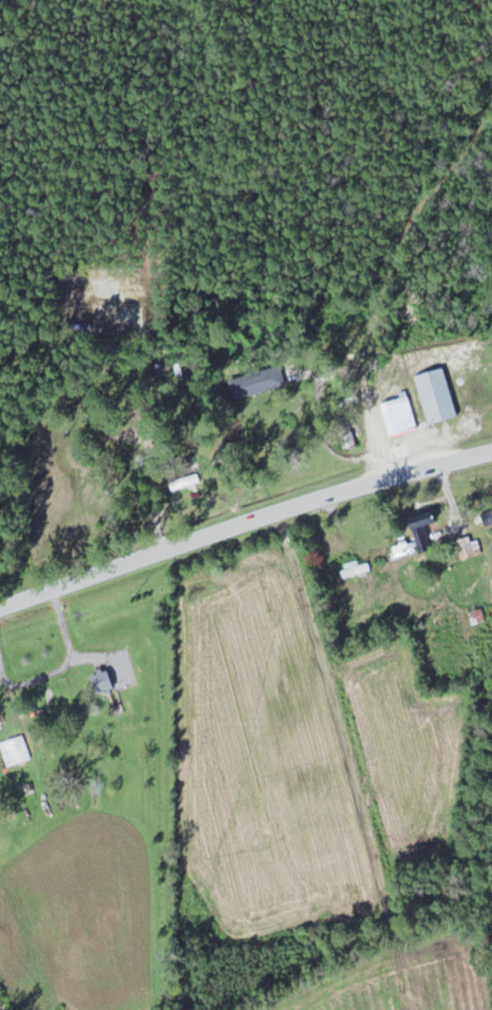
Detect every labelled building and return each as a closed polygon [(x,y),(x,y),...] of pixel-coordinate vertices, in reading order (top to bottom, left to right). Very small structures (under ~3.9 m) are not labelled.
[(249,373),(230,377),(235,398),(286,386),(281,363),(248,370),(249,373)] [(445,368),(416,376),(429,424),(458,416),(445,368)] [(418,427),(409,395),(380,403),(389,435),(418,427)] [(143,448),(143,431),(103,431),(103,441),(126,441),(126,448),(143,448)] [(356,446),(355,434),(343,435),(344,447),(356,446)] [(169,481),(172,490),(201,481),(199,473),(169,481)] [(410,517),(420,553),(435,549),(428,525),(440,521),(437,510),(410,517)] [(482,553),(477,536),(457,542),(462,559),(482,553)] [(390,547),(394,560),(418,551),(413,538),(390,547)] [(342,577),(371,569),(369,561),(340,569),(342,577)] [(469,611),(471,622),(485,620),(484,608),(469,611)] [(97,692),(114,690),(111,669),(94,671),(97,692)] [(22,734),(0,743),(0,747),(8,767),(32,758),(22,734)]
